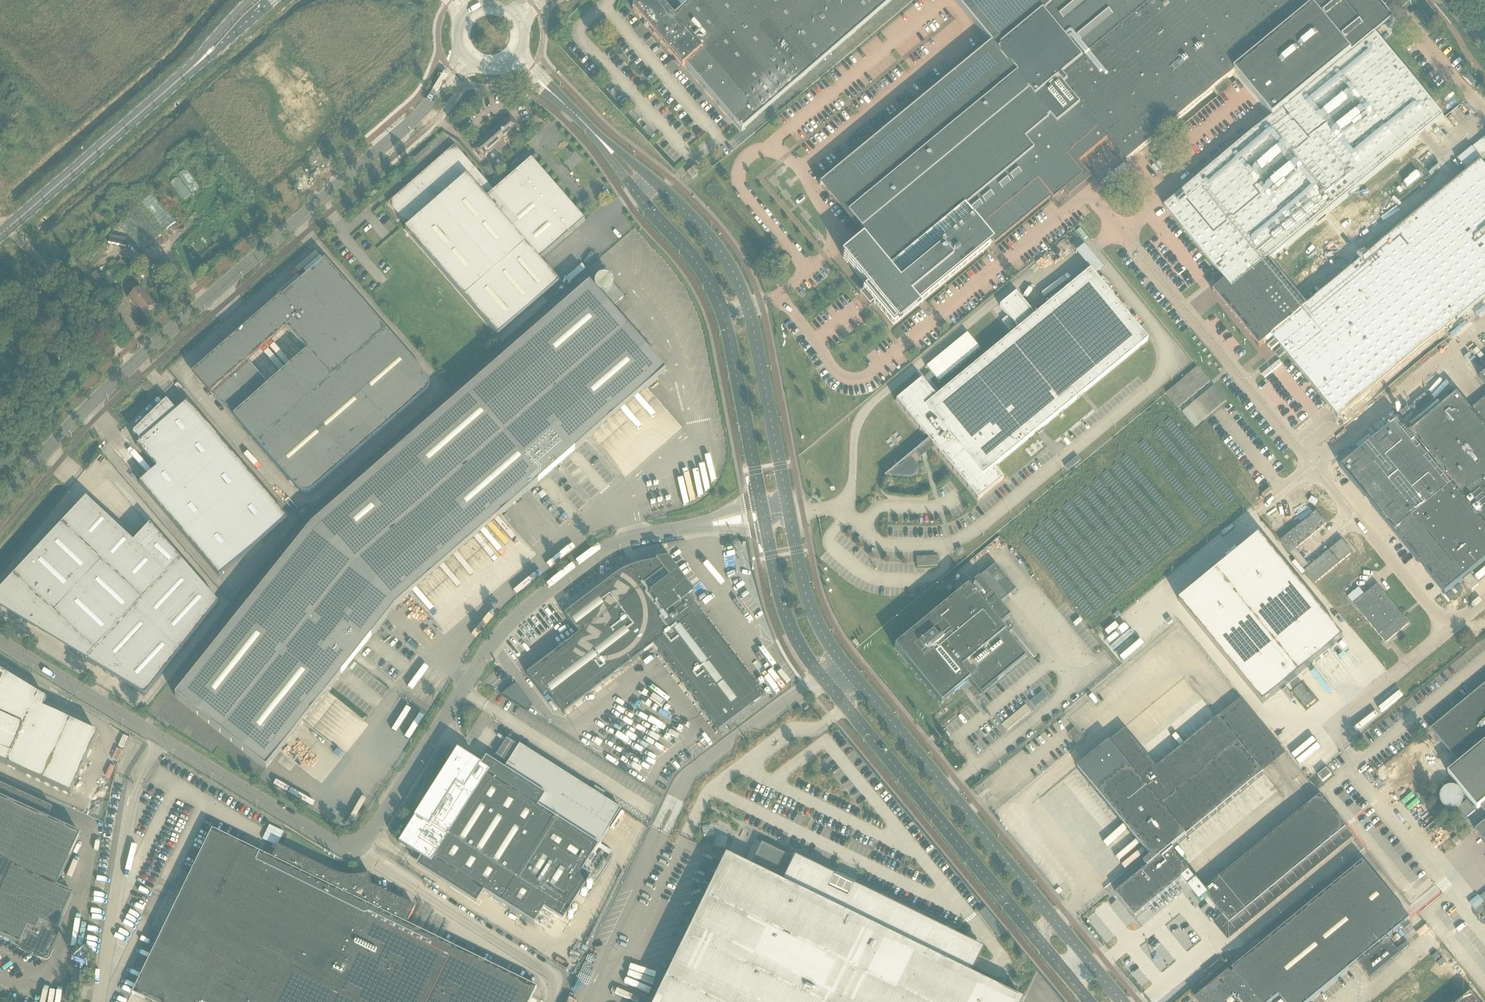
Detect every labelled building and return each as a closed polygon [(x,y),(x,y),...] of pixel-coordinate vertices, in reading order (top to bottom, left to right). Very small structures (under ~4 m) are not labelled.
[(673,18),(657,0),(644,0),(632,10),(682,68),(684,66),(741,131),(893,0),(693,0),(673,18)] [(819,185),(820,186),(823,184),(867,238),(864,240),(863,238),(849,250),(841,256),(867,287),(864,289),(868,294),(868,295),(867,295),(867,296),(867,297),(868,298),(868,299),(869,299),(870,299),(871,299),(872,299),(875,302),(893,324),(1049,196),(1050,195),(1060,186),(1063,190),(1064,189),(1081,175),(1078,172),(1083,167),(1079,162),(1108,138),(1111,142),(1127,162),(1139,152),(1179,118),(1209,94),(1233,74),(1238,80),(1266,114),(1272,121),(1178,198),(1177,199),(1166,208),(1171,214),(1233,290),(1222,299),(1261,346),(1272,336),(1326,402),(1339,418),(1484,298),(1484,168),(1482,164),(1307,308),(1268,260),(1443,117),(1361,17),(1347,0),(954,0),(991,44),(822,183),(820,185),(819,185)] [(1191,126),(1199,120),(1198,118),(1206,112),(1203,109),(1187,121),(1191,126)] [(472,149),(478,156),(481,160),(494,149),(497,153),(506,145),(503,141),(518,127),(509,117),(472,149)] [(1482,161),(1484,158),(1484,140),(1473,150),(1482,161)] [(454,146),(452,148),(453,150),(447,155),(445,154),(388,204),(408,227),(405,230),(497,337),(558,283),(539,261),(584,221),(564,198),(561,200),(555,193),(558,191),(531,160),(493,193),(488,188),(489,186),(454,146)] [(413,160),(415,163),(429,151),(426,148),(413,160)] [(1458,161),(1467,172),(1482,161),(1473,150),(1458,161)] [(1429,175),(1440,166),(1436,161),(1425,170),(1429,175)] [(686,174),(687,174),(692,180),(700,173),(694,167),(686,174)] [(167,228),(175,220),(150,196),(142,205),(167,228)] [(118,224),(135,244),(141,252),(161,235),(137,208),(118,224)] [(1078,252),(1096,275),(1104,268),(1086,246),(1078,252)] [(103,276),(102,277),(111,287),(114,284),(130,270),(121,260),(108,272),(106,274),(105,274),(103,276)] [(427,379),(426,378),(324,261),(282,298),(280,297),(215,354),(192,374),(210,395),(212,393),(298,491),(298,492),(299,492),(301,493),(302,494),(303,494),(304,494),(305,494),(307,494),(308,494),(310,493),(311,492),(312,492),(425,393),(426,393),(427,392),(427,391),(428,390),(428,389),(429,388),(429,386),(429,385),(429,384),(429,383),(429,382),(428,382),(428,381),(427,380),(427,379)] [(890,472),(889,473),(885,476),(885,477),(890,473),(894,477),(907,478),(911,478),(915,476),(917,473),(918,469),(918,466),(916,462),(911,456),(916,452),(921,458),(922,457),(923,460),(928,459),(926,454),(934,447),(978,500),(1004,479),(994,467),(1036,433),(1039,436),(1036,432),(1148,340),(1090,270),(1035,316),(1016,293),(1000,306),(1019,329),(936,397),(922,380),(896,401),(925,436),(887,467),(890,472)] [(594,285),(594,286),(594,287),(594,288),(595,289),(595,290),(596,291),(596,292),(597,292),(598,293),(599,294),(600,294),(601,294),(612,307),(623,297),(613,285),(612,284),(612,283),(612,282),(611,281),(611,280),(610,280),(610,279),(609,278),(608,278),(607,277),(606,277),(605,276),(604,276),(603,276),(602,276),(601,277),(600,277),(599,277),(599,278),(598,278),(597,278),(597,279),(596,280),(595,281),(595,282),(594,283),(594,284),(594,285)] [(589,285),(480,380),(556,467),(665,373),(589,285)] [(138,286),(134,289),(126,296),(143,316),(156,305),(140,287),(139,288),(138,286)] [(1200,366),(1167,392),(1195,427),(1228,401),(1200,366)] [(480,380),(389,458),(466,546),(556,467),(480,380)] [(1341,469),(1445,595),(1484,562),(1484,411),(1483,413),(1477,418),(1457,395),(1434,414),(1431,417),(1409,435),(1398,421),(1341,469)] [(156,469),(154,471),(139,484),(219,577),(287,519),(187,403),(176,412),(166,401),(133,433),(141,442),(136,446),(156,469)] [(1047,569),(1088,619),(1176,548),(1178,532),(1191,533),(1174,512),(1181,449),(1155,446),(1164,451),(1152,474),(1130,471),(1109,487),(1113,492),(1100,491),(1100,490),(1094,487),(1101,496),(1093,502),(1094,496),(1086,495),(1085,498),(1094,502),(1085,509),(1080,504),(1079,519),(1074,523),(1081,532),(1067,530),(1064,554),(1057,550),(1047,569)] [(310,528),(265,584),(355,657),(394,608),(466,546),(389,458),(310,528)] [(58,639),(64,642),(65,642),(66,643),(67,643),(68,643),(68,642),(69,642),(70,642),(71,641),(72,641),(72,640),(73,639),(73,638),(73,637),(74,636),(73,635),(73,634),(74,634),(93,652),(85,661),(145,697),(218,604),(150,526),(133,544),(86,499),(13,577),(21,585),(20,585),(18,584),(17,584),(15,584),(13,584),(12,585),(11,585),(10,585),(9,586),(8,587),(7,587),(6,588),(5,589),(4,590),(3,591),(3,592),(2,594),(2,595),(2,596),(1,597),(1,598),(1,600),(2,601),(2,602),(2,603),(3,604),(3,606),(4,607),(5,608),(5,609),(19,618),(32,626),(46,634),(52,637),(58,639)] [(1281,541),(1291,553),(1327,524),(1317,512),(1281,541)] [(1260,537),(1180,603),(1263,705),(1313,664),(1314,664),(1329,651),(1330,651),(1344,639),(1260,537)] [(1341,542),(1306,571),(1316,583),(1351,554),(1341,542)] [(938,556),(918,557),(918,567),(939,566),(938,556)] [(633,572),(630,568),(623,571),(617,575),(611,579),(564,615),(579,635),(526,674),(543,696),(548,693),(564,714),(653,646),(718,732),(764,697),(689,598),(693,594),(693,593),(688,597),(686,593),(681,586),(680,586),(661,561),(641,565),(633,572)] [(1010,617),(997,601),(1004,595),(1007,598),(1016,591),(995,565),(894,649),(941,705),(968,682),(980,696),(1025,658),(999,627),(1010,617)] [(1470,575),(1464,581),(1472,591),(1479,585),(1470,575)] [(355,657),(265,584),(175,697),(266,769),(355,657)] [(1377,586),(1365,596),(1354,605),(1386,643),(1409,624),(1377,586)] [(0,754),(0,763),(70,795),(97,735),(43,710),(47,701),(0,673),(0,752),(1,752),(0,754)] [(501,695),(526,711),(532,706),(516,684),(501,695)] [(1307,707),(1316,701),(1302,684),(1294,691),(1307,707)] [(1431,730),(1443,744),(1460,764),(1448,774),(1477,809),(1480,807),(1484,813),(1484,685),(1431,730)] [(1043,691),(1031,701),(1036,707),(1048,697),(1043,691)] [(1160,734),(1178,732),(1176,716),(1168,717),(1167,713),(1161,714),(1160,704),(1152,705),(1155,731),(1156,731),(1157,742),(1161,741),(1160,734)] [(1018,720),(1029,712),(1025,707),(1015,715),(1018,720)] [(1263,772),(1238,741),(1218,718),(1157,769),(1125,730),(1078,769),(1151,858),(1144,863),(1147,868),(1116,893),(1135,917),(1190,872),(1171,849),(1263,772)] [(496,756),(505,762),(516,745),(506,739),(496,756)] [(613,764),(575,744),(573,748),(577,750),(574,756),(608,774),(613,764)] [(398,843),(408,849),(421,858),(419,861),(416,866),(476,904),(483,892),(534,925),(543,909),(553,915),(562,921),(591,877),(582,871),(593,854),(598,846),(591,842),(554,818),(537,807),(545,796),(502,769),(485,758),(480,766),(466,757),(466,758),(457,752),(447,767),(398,843)] [(1326,769),(1317,776),(1323,782),(1332,775),(1326,769)] [(19,946),(19,948),(17,947),(17,948),(24,952),(31,956),(38,958),(45,960),(50,953),(54,946),(57,939),(59,932),(59,931),(58,932),(57,931),(73,896),(56,888),(80,836),(46,820),(52,809),(0,785),(0,937),(19,946)] [(1467,802),(1457,810),(1465,820),(1475,811),(1467,802)] [(1304,809),(1203,892),(1223,916),(1229,924),(1245,911),(1346,828),(1333,812),(1317,824),(1304,809)] [(1475,830),(1484,842),(1484,822),(1475,830)] [(277,847),(271,859),(212,830),(132,995),(134,995),(134,994),(151,1001),(535,1001),(536,1000),(531,998),(536,988),(406,925),(414,908),(370,886),(369,875),(366,875),(360,877),(357,877),(350,877),(347,877),(341,876),(338,875),(332,873),(277,847)] [(1023,1001),(982,982),(970,976),(978,961),(983,950),(853,886),(852,888),(848,886),(849,886),(849,885),(849,884),(848,884),(848,883),(847,883),(847,882),(846,882),(845,882),(844,882),(844,883),(843,883),(843,884),(833,879),(834,877),(794,857),(793,859),(786,856),(761,843),(758,851),(749,868),(743,865),(725,856),(654,1001),(1022,1001),(1023,1001)] [(1357,963),(1371,979),(1400,954),(1387,938),(1410,919),(1363,862),(1232,970),(1234,972),(1230,975),(1228,973),(1196,1000),(1198,1001),(1272,1001),(1279,996),(1284,1001),(1310,1001),(1357,963)] [(1227,962),(1230,966),(1239,958),(1237,955),(1227,962)]
